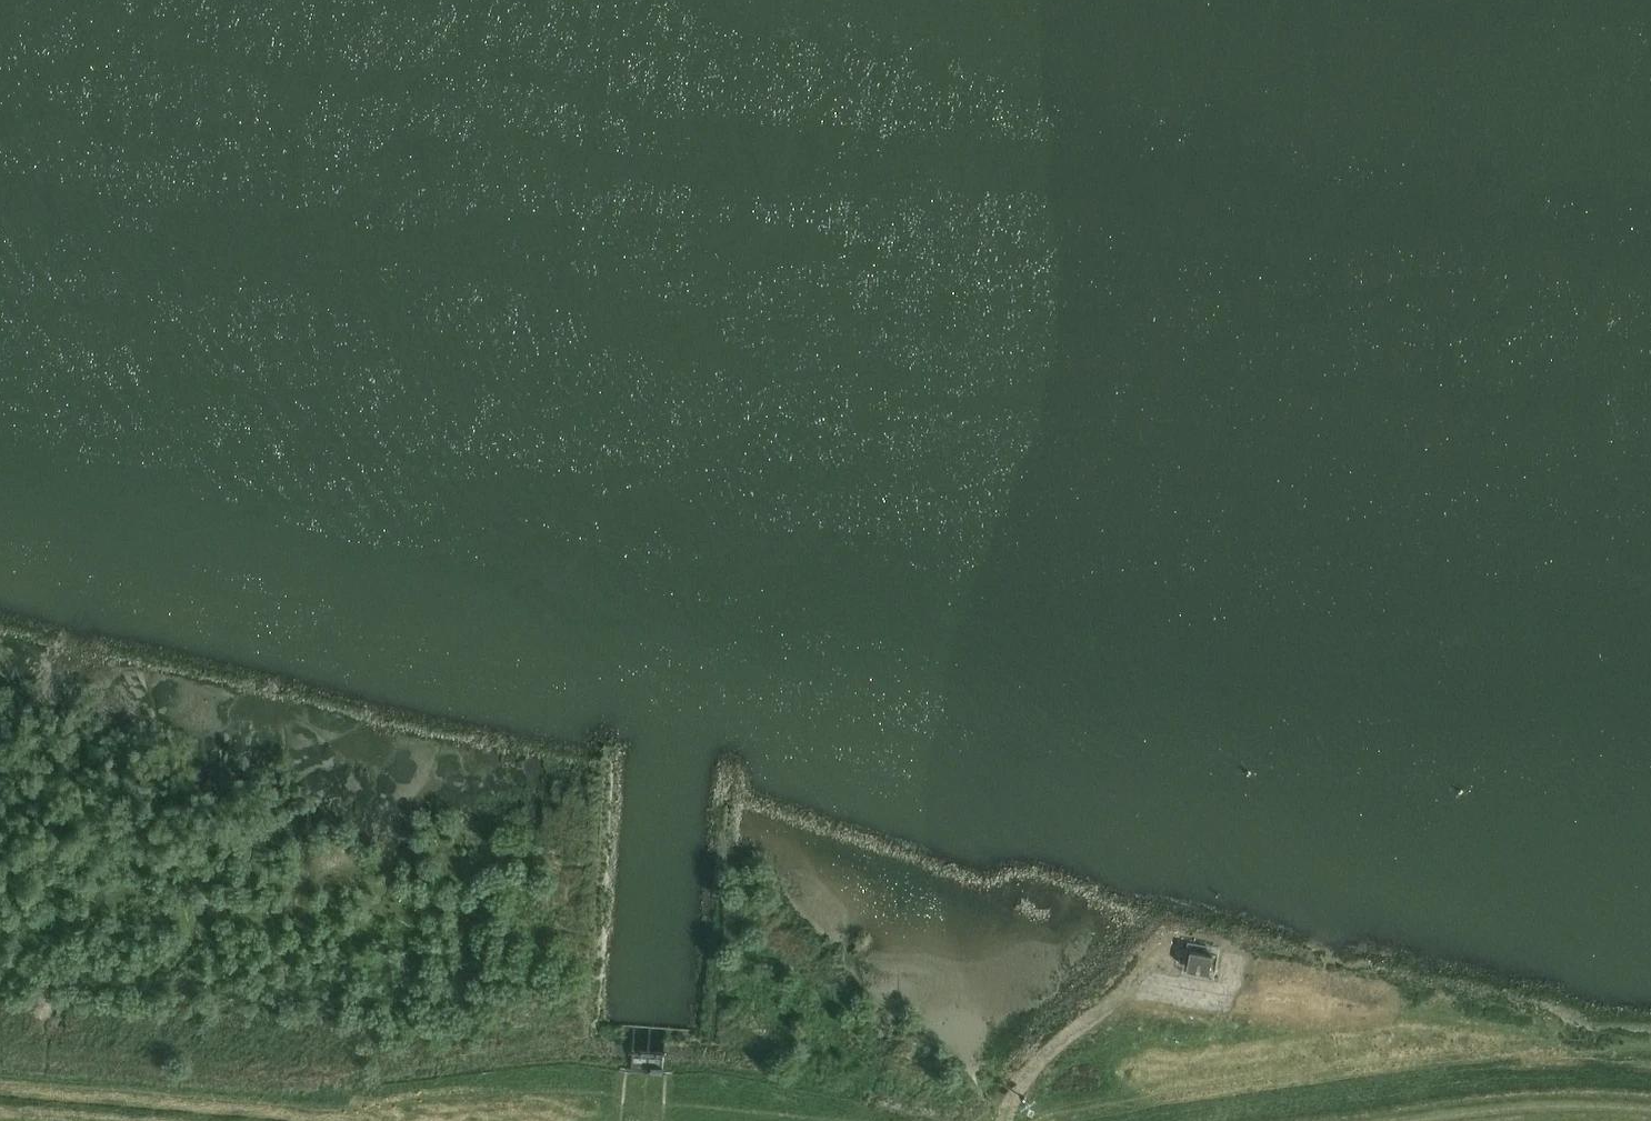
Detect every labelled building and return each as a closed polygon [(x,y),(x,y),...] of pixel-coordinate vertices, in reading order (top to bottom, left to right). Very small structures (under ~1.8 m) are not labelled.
[(1212,972),(1215,954),(1194,950),(1190,968),(1212,972)]
